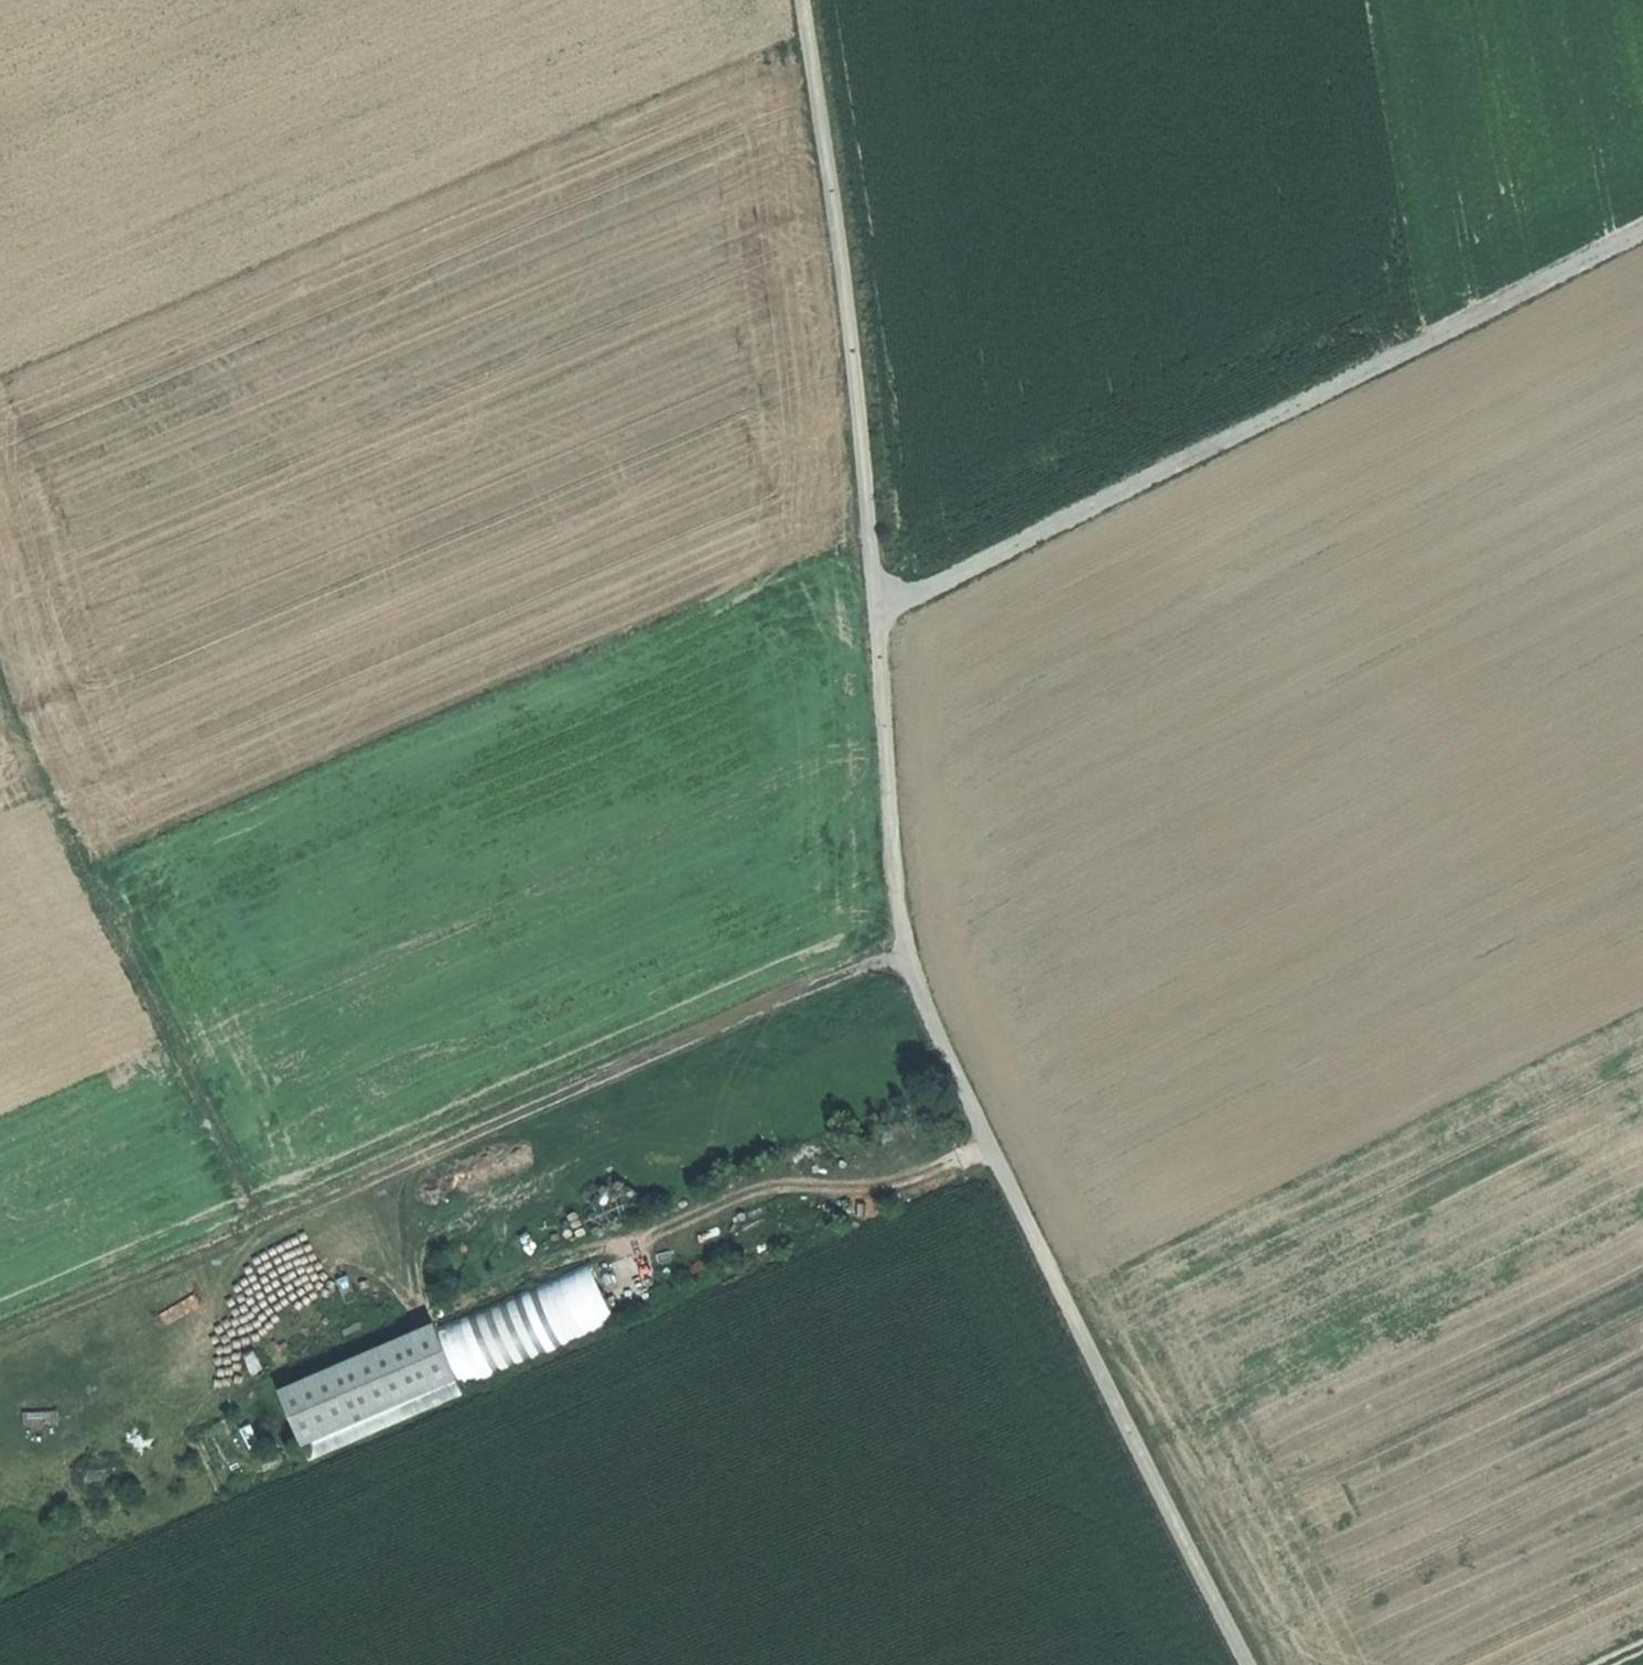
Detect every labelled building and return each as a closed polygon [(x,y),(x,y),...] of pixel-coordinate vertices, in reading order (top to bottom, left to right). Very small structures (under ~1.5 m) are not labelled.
[(289,1393),(317,1453),(467,1388),(441,1326),(289,1393)]
